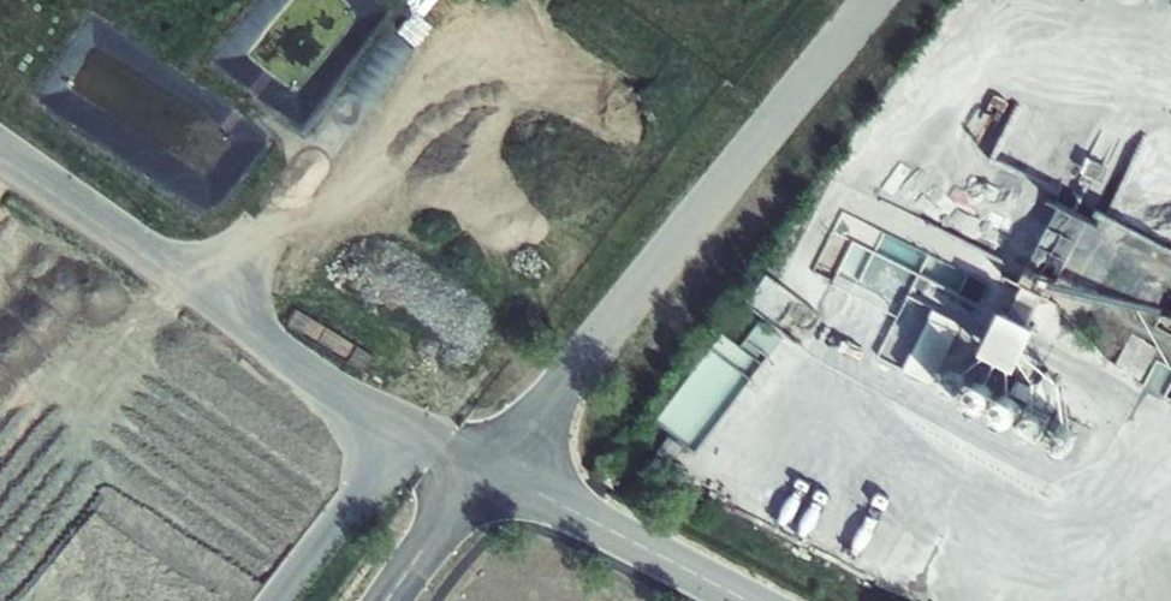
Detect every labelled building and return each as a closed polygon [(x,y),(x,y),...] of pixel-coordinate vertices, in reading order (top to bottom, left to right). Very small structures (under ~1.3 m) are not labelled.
[(1056,208),(1024,287),(1054,299),(1086,220),(1056,208)] [(1041,245),(1029,240),(976,347),(988,352),(1041,245)] [(932,310),(905,296),(877,354),(903,369),(932,310)] [(984,360),(951,345),(944,360),(976,376),(984,360)] [(1050,419),(923,356),(915,372),(1042,435),(1050,419)]
